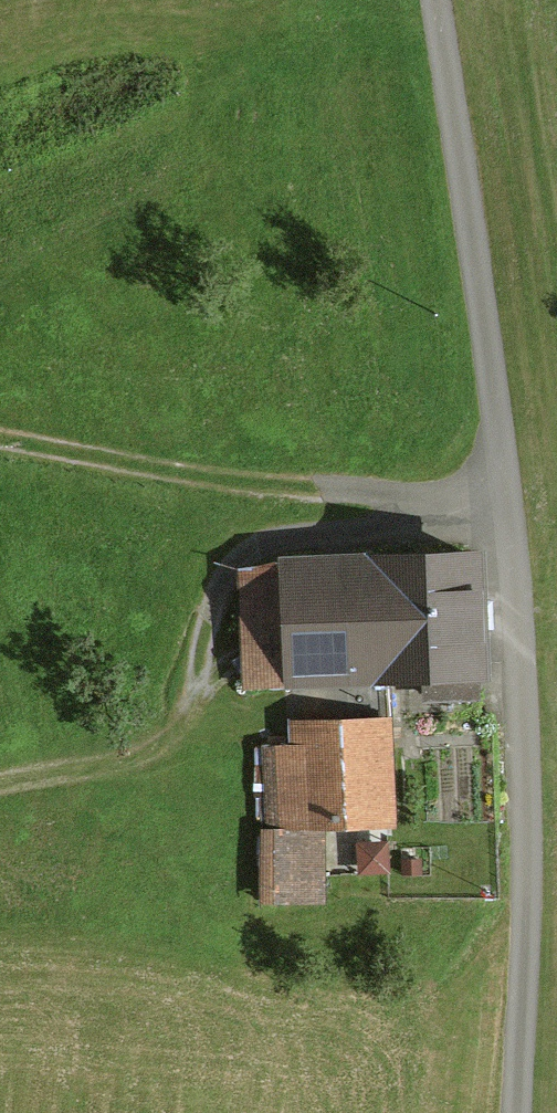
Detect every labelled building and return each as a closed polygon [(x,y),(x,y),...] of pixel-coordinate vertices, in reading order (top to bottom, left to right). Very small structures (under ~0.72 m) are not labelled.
[(482,564),(260,567),(262,699),(484,696),(482,564)] [(393,830),(391,726),(289,728),(289,751),(263,751),(267,912),(322,911),(320,831),(393,830)]
